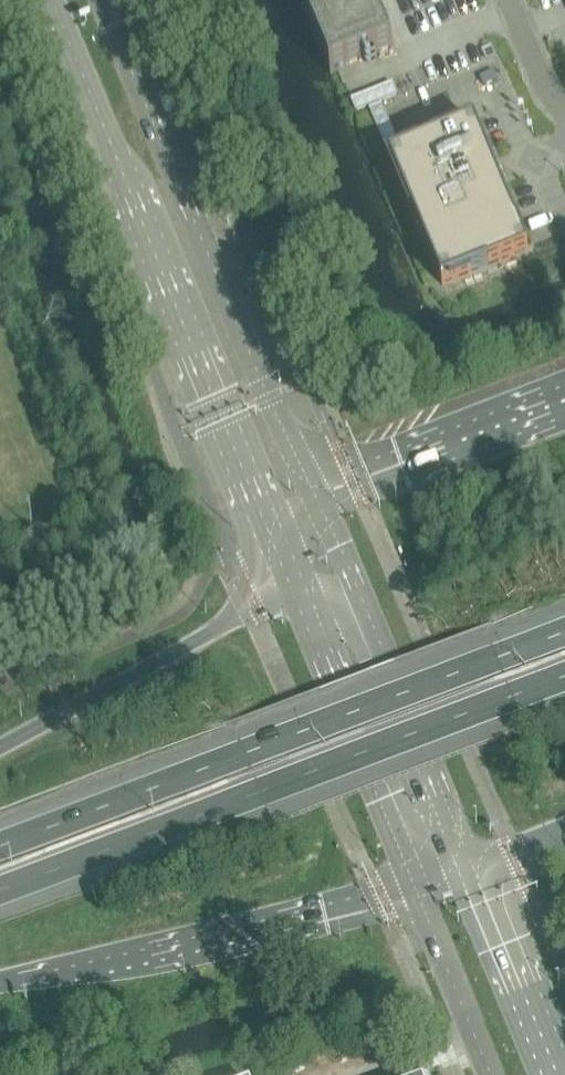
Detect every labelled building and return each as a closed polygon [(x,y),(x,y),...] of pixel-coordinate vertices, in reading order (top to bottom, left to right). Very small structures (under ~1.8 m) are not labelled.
[(331,73),(393,47),(373,0),(300,0),(331,73)] [(475,124),(389,159),(442,287),(528,251),(475,124)]
